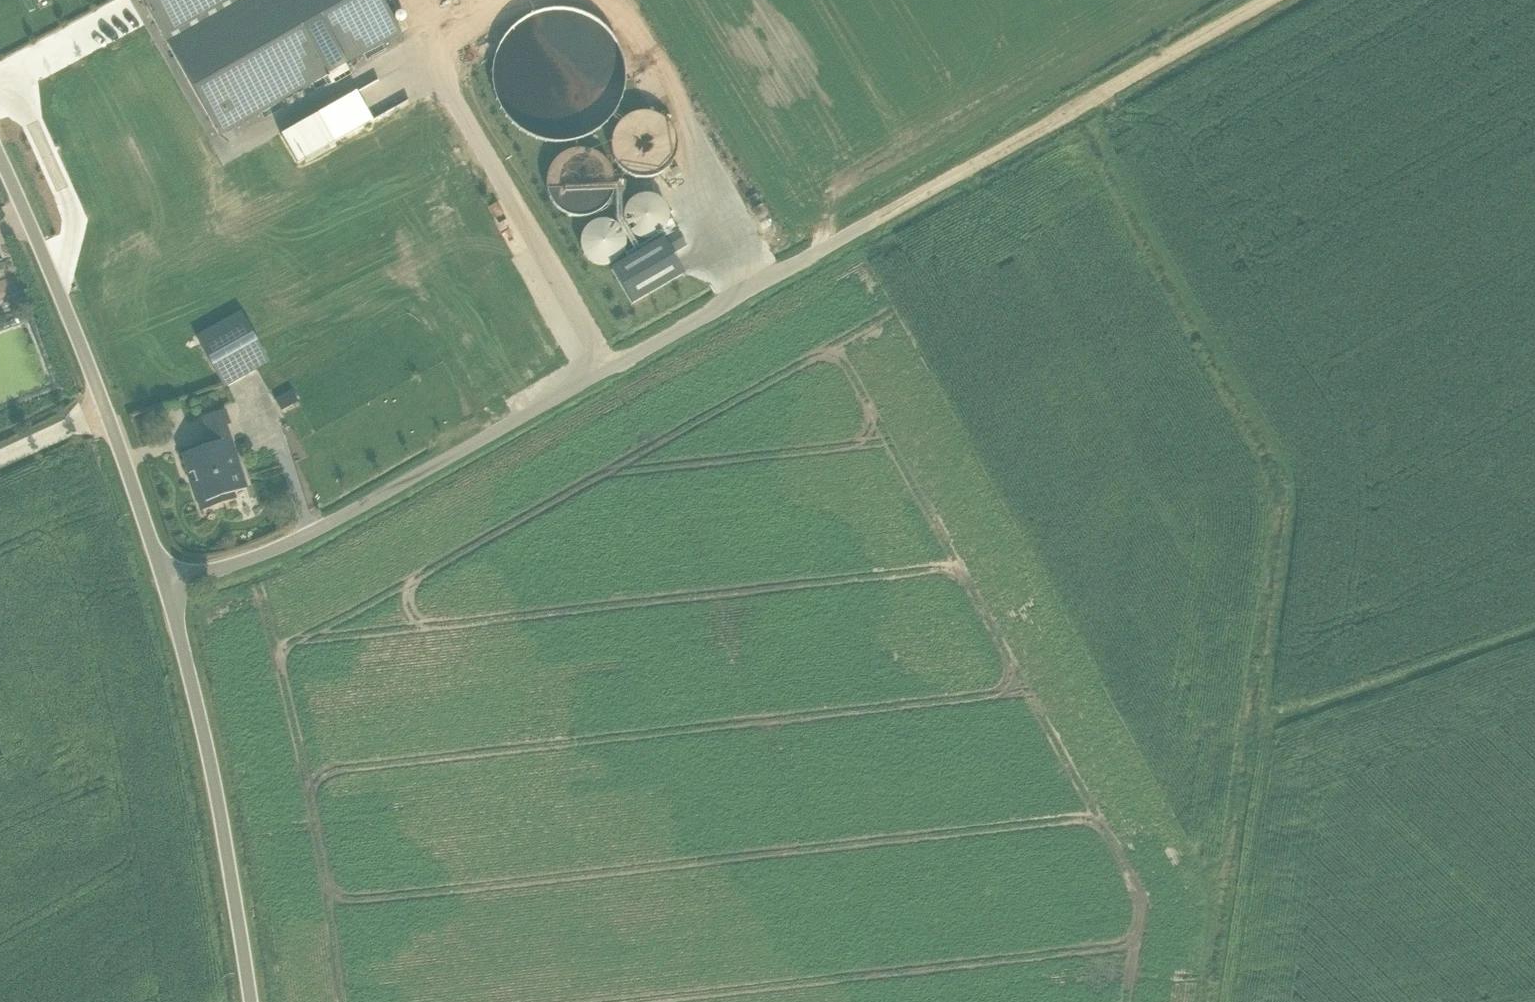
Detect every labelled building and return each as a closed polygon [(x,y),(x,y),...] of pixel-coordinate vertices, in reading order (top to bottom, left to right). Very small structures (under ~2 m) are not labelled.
[(404,37),(384,0),(141,0),(219,140),(404,37)] [(304,168),(416,103),(399,74),(287,139),(304,168)] [(203,332),(229,380),(491,237),(465,189),(203,332)] [(691,275),(669,238),(617,269),(640,306),(691,275)] [(195,509),(247,494),(229,433),(177,448),(195,509)]
